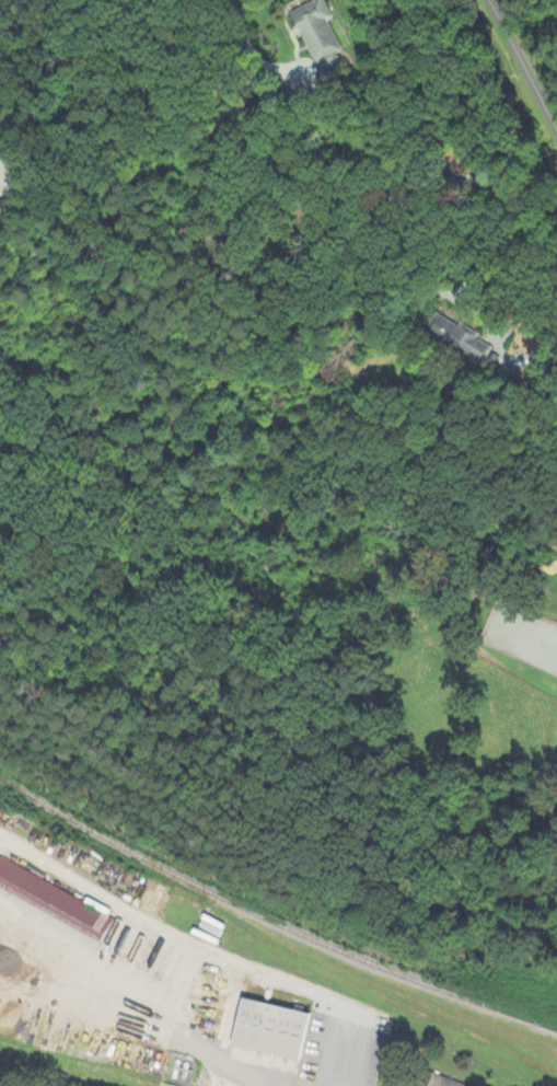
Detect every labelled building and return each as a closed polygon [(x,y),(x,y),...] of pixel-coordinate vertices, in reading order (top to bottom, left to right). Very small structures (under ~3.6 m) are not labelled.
[(333,20),(323,0),(321,0),(290,15),(314,66),(325,61),(330,70),(339,65),(335,56),(342,53),(327,23),(333,20)] [(436,314),(424,335),(481,367),(490,350),(476,342),(478,339),(436,314)] [(105,944),(0,886),(0,857),(88,904),(91,899),(114,912),(112,917),(118,921),(105,944)] [(245,1000),(313,1014),(303,1061),(235,1047),(245,1000)] [(436,1073),(468,1085),(430,1085),(436,1073)]
